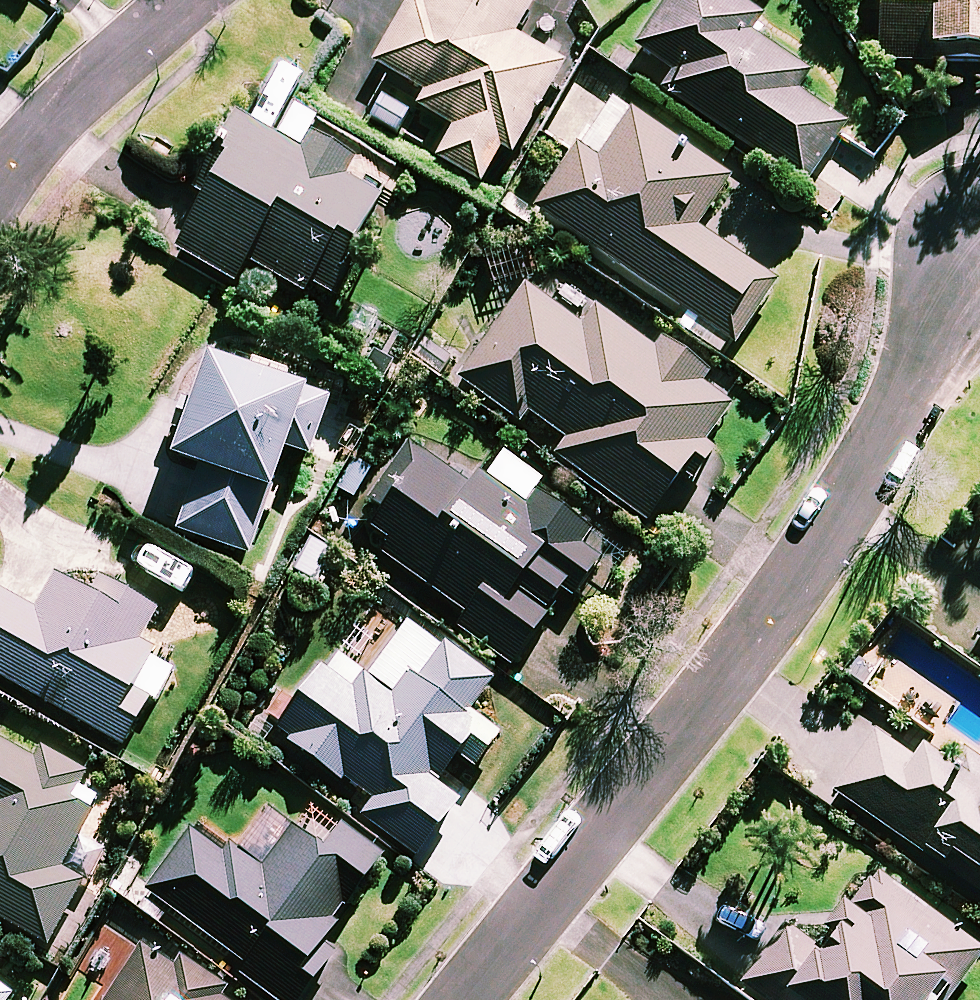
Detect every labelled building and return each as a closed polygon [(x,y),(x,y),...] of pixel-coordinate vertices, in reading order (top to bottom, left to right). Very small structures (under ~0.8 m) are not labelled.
[(378,56),(429,86),(421,99),(458,121),(440,150),(483,176),(504,141),(514,148),(568,58),(517,28),(534,0),(411,0),(378,56)] [(641,42),(681,69),(670,86),(808,179),(849,119),(797,85),(810,66),(761,33),(754,5),(747,0),(670,0),(641,42)] [(878,57),(933,57),(933,66),(979,67),(979,0),(879,0),(878,57)] [(734,173),(617,90),(539,202),(737,340),(779,279),(699,223),(734,173)] [(239,277),(251,255),(311,288),(316,279),(341,293),(361,255),(352,250),(385,189),(348,168),(361,145),(314,119),(303,139),(245,107),(202,184),(210,189),(180,244),(239,277)] [(708,373),(717,361),(671,327),(662,340),(600,295),(585,316),(530,277),(461,372),(522,416),(530,405),(571,435),(560,450),(650,515),(686,466),(695,473),(717,444),(707,437),(738,395),(708,373)] [(315,448),(339,383),(314,375),(216,339),(196,393),(182,387),(170,420),(185,426),(177,447),(205,457),(181,521),(254,548),(293,440),(315,448)] [(588,536),(598,521),(539,485),(552,465),(509,438),(490,468),(477,460),(470,471),(413,435),(361,518),(391,537),(382,551),(464,602),(453,619),(518,659),(551,606),(560,612),(602,544),(588,536)] [(162,602),(105,569),(98,581),(63,562),(39,605),(0,583),(0,669),(126,740),(151,697),(133,687),(156,646),(142,638),(162,602)] [(495,675),(446,639),(423,671),(411,662),(391,690),(363,669),(354,682),(325,661),(280,723),(378,794),(365,811),(420,850),(461,793),(439,778),(482,718),(470,710),(495,675)] [(971,749),(961,763),(919,734),(909,749),(874,725),(834,786),(936,854),(947,838),(979,860),(979,755),(971,749)] [(51,939),(87,875),(64,862),(94,808),(77,798),(89,777),(0,727),(0,910),(51,939)] [(332,932),(343,917),(338,914),(385,848),(313,796),(268,857),(235,834),(228,843),(196,820),(148,886),(247,958),(241,967),(286,999),(299,999),(343,940),(332,932)] [(775,999),(944,999),(955,985),(979,951),(979,942),(872,863),(815,939),(787,918),(744,977),(775,999)] [(151,937),(106,999),(238,999),(151,937)] [(0,978),(0,999),(7,999),(15,990),(0,978)]
